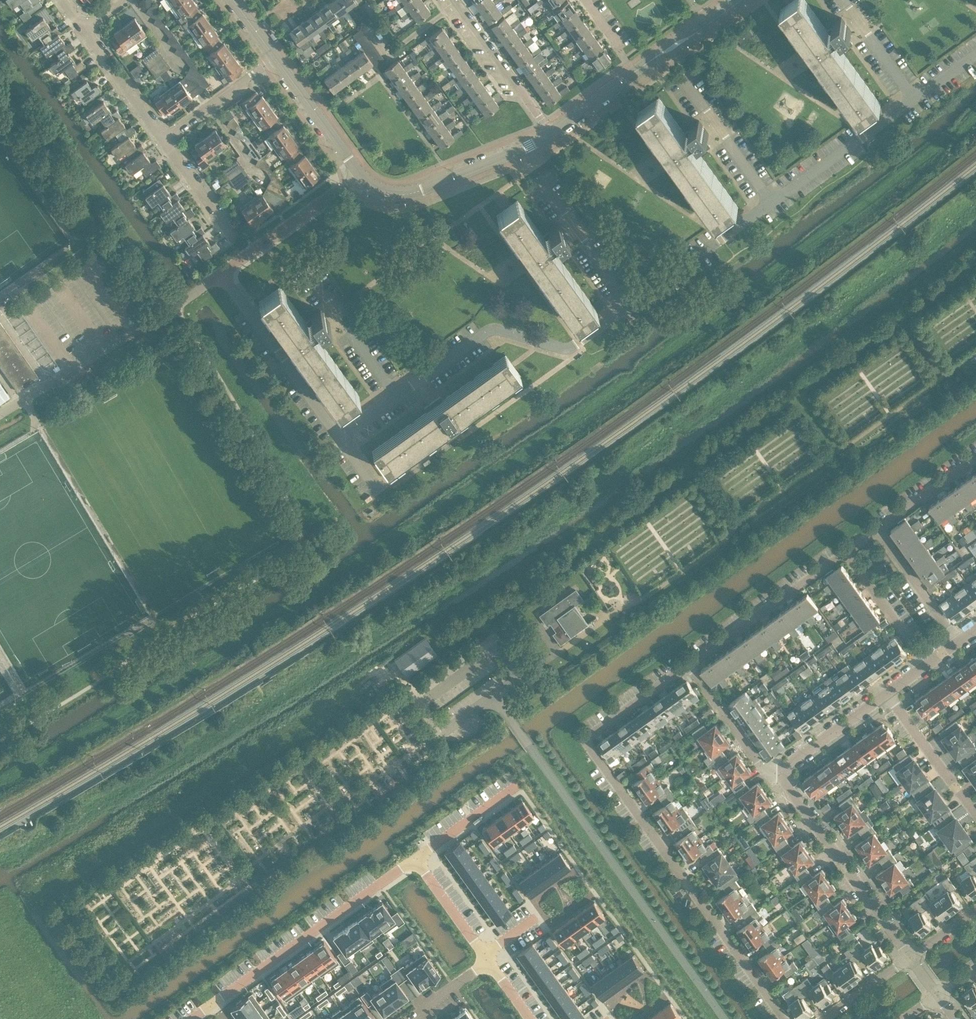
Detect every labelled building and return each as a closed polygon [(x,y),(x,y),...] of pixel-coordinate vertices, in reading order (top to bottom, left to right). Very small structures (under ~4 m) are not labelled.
[(12,7),(19,2),(26,10),(28,9),(31,13),(41,5),(38,1),(40,0),(6,0),(12,7)] [(174,5),(182,15),(177,18),(180,23),(198,10),(195,6),(196,5),(193,0),(181,0),(174,5)] [(341,0),(332,0),(328,2),(338,16),(337,16),(343,24),(346,22),(341,14),(347,9),(348,9),(341,0)] [(348,9),(347,9),(352,17),(356,14),(351,6),(358,1),(357,0),(341,0),(348,9)] [(370,16),(375,13),(376,12),(368,0),(367,0),(362,4),(370,16)] [(422,0),(401,0),(394,6),(396,9),(404,3),(409,10),(422,0)] [(411,13),(416,19),(417,21),(430,11),(422,0),(409,10),(401,15),(403,19),(411,13)] [(475,4),(482,13),(495,4),(500,0),(492,0),(481,0),(475,4)] [(574,9),(568,0),(567,0),(555,9),(554,8),(546,14),(549,18),(557,12),(561,18),(574,9)] [(823,24),(806,0),(793,0),(780,9),(860,119),(881,104),(843,51),(853,43),(850,39),(846,34),(851,31),(841,17),(832,24),(833,25),(827,30),(823,24)] [(338,16),(328,2),(318,10),(328,23),(327,23),(333,31),(337,29),(331,21),(337,16),(338,16)] [(510,8),(507,4),(499,10),(495,4),(482,13),(489,22),(501,13),(502,14),(510,8)] [(156,19),(160,15),(152,5),(148,8),(145,13),(156,19)] [(510,8),(502,14),(504,16),(505,17),(513,12),(510,8)] [(568,28),(581,19),(574,9),(561,18),(553,24),(556,28),(564,22),(568,28)] [(198,10),(180,23),(183,28),(188,24),(195,34),(210,24),(202,13),(201,14),(198,10)] [(328,23),(318,10),(309,17),(318,30),(323,38),(327,36),(321,28),(327,23),(328,23)] [(167,26),(160,15),(156,19),(153,24),(164,29),(167,26)] [(499,36),(512,27),(520,21),(518,18),(510,24),(505,17),(504,16),(491,26),(499,36)] [(318,30),(309,17),(299,24),(308,37),(314,45),(317,43),(312,35),(318,30)] [(38,34),(45,43),(57,34),(60,32),(56,27),(51,30),(43,18),(25,31),(31,39),(38,34)] [(124,26),(135,40),(144,33),(134,19),(124,26)] [(575,38),(588,28),(581,19),(568,28),(560,34),(563,37),(571,31),(575,38)] [(206,49),(219,39),(216,35),(218,34),(210,24),(195,34),(203,45),(203,44),(206,49)] [(308,37),(299,24),(289,31),(299,43),(298,44),(304,52),(308,50),(302,42),(308,37)] [(119,52),(124,48),(135,40),(124,26),(113,34),(115,36),(110,39),(119,52)] [(362,27),(353,34),(356,38),(365,32),(362,27)] [(431,39),(435,45),(448,36),(442,27),(429,36),(428,35),(420,41),(423,45),(431,39)] [(512,27),(499,36),(506,46),(519,37),(527,31),(525,27),(516,33),(512,27)] [(582,47),(595,38),(588,28),(575,38),(567,43),(570,47),(578,42),(582,47)] [(753,32),(750,28),(738,37),(741,41),(753,32)] [(365,32),(356,38),(358,41),(359,43),(368,37),(365,32)] [(74,48),(70,42),(65,45),(57,34),(45,43),(39,47),(45,55),(53,49),(60,58),(67,52),(74,48)] [(177,48),(181,45),(173,34),(169,37),(166,42),(177,48)] [(442,55),(455,45),(448,36),(435,45),(427,51),(430,54),(438,49),(442,55)] [(363,48),(372,41),(368,37),(359,43),(363,48)] [(519,37),(506,46),(513,56),(526,46),(534,40),(532,37),(524,43),(519,37)] [(590,58),(603,49),(595,38),(582,47),(574,53),(577,57),(585,51),(589,57),(590,58)] [(216,62),(230,52),(223,42),(222,43),(219,39),(206,49),(209,53),(216,62)] [(373,63),(373,62),(369,57),(366,53),(363,48),(359,43),(358,41),(354,44),(360,52),(354,56),(364,70),(373,63)] [(366,53),(375,46),(372,41),(363,48),(366,53)] [(189,55),(181,45),(177,48),(174,53),(185,58),(189,55)] [(449,65),(462,55),(455,45),(442,55),(434,61),(435,62),(437,64),(445,59),(449,65)] [(369,57),(378,51),(375,46),(366,53),(369,57)] [(526,46),(513,56),(520,66),(533,56),(541,50),(539,47),(530,52),(526,46)] [(145,63),(160,52),(156,47),(142,58),(145,63)] [(344,63),(354,76),(364,70),(354,56),(348,48),(345,51),(350,59),(344,63)] [(610,59),(603,49),(590,58),(589,57),(581,63),(584,67),(592,61),(597,68),(610,59)] [(412,60),(417,56),(413,50),(408,54),(412,60)] [(373,62),(382,56),(378,51),(369,57),(373,62)] [(67,52),(50,65),(56,74),(64,69),(70,77),(84,67),(80,61),(76,64),(67,52)] [(160,52),(145,63),(149,68),(163,57),(160,52)] [(237,72),(234,67),(238,63),(230,52),(216,62),(223,73),(218,77),(222,82),(237,72)] [(334,70),(344,84),(354,76),(344,63),(339,55),(335,58),(341,66),(334,70)] [(456,74),(469,65),(462,55),(449,65),(441,71),(444,74),(452,68),(456,74)] [(376,67),(385,60),(382,56),(373,62),(373,63),(376,67)] [(533,56),(520,66),(527,75),(540,66),(548,60),(546,57),(538,62),(533,56)] [(163,57),(149,68),(152,72),(167,62),(163,57)] [(405,69),(405,70),(414,64),(411,61),(403,67),(397,59),(389,66),(385,68),(385,69),(392,78),(405,69)] [(385,60),(376,67),(380,73),(385,69),(385,68),(389,66),(385,60)] [(156,77),(159,75),(170,67),(167,62),(152,72),(156,77)] [(344,84),(334,70),(329,62),(325,65),(331,73),(324,78),(333,91),(344,84)] [(435,62),(428,67),(434,75),(439,72),(436,68),(438,66),(437,64),(435,62)] [(197,76),(201,73),(194,63),(191,66),(188,71),(197,76)] [(464,84),(477,75),(469,65),(456,74),(448,80),(451,84),(459,78),(464,84)] [(540,66),(527,75),(534,85),(547,76),(555,70),(553,66),(545,72),(540,66)] [(405,69),(392,78),(399,88),(412,79),(413,80),(421,74),(418,70),(410,76),(405,70),(405,69)] [(185,76),(199,84),(205,87),(210,84),(201,73),(197,76),(188,71),(185,76)] [(439,72),(434,75),(437,79),(444,74),(441,71),(439,72)] [(470,94),(483,84),(477,75),(464,84),(455,90),(458,93),(466,88),(470,94)] [(189,91),(199,84),(185,76),(181,80),(182,82),(171,90),(181,105),(192,96),(189,91)] [(547,76),(534,85),(541,94),(554,85),(562,79),(560,76),(552,82),(547,76)] [(412,79),(399,88),(406,98),(419,88),(420,90),(428,84),(425,80),(417,86),(413,80),(412,79)] [(96,85),(94,85),(90,87),(85,80),(80,84),(78,81),(68,88),(71,91),(70,91),(75,98),(78,95),(83,102),(100,90),(96,85)] [(477,103),(490,94),(483,84),(470,94),(463,99),(465,103),(473,97),(477,103)] [(554,85),(541,94),(548,104),(560,94),(561,95),(570,89),(567,85),(559,91),(554,85)] [(419,88),(406,98),(413,107),(426,98),(427,99),(435,93),(432,90),(424,96),(420,90),(419,88)] [(169,108),(172,111),(181,105),(171,90),(161,97),(159,94),(157,94),(154,96),(154,98),(164,112),(169,108)] [(255,116),(269,106),(262,95),(260,97),(256,91),(241,102),(246,108),(248,106),(255,116)] [(480,107),(485,113),(485,114),(498,105),(490,94),(477,103),(469,109),(472,113),(480,107)] [(688,136),(681,127),(659,96),(638,112),(718,221),(739,206),(700,154),(711,146),(708,142),(704,137),(709,133),(699,120),(690,127),(693,132),(688,136)] [(426,98),(413,107),(420,117),(433,108),(434,109),(442,103),(439,99),(431,105),(427,99),(426,98)] [(105,126),(118,117),(120,116),(120,115),(116,110),(111,113),(103,101),(85,114),(92,123),(99,118),(105,126)] [(441,119),(449,113),(455,108),(452,104),(446,108),(446,109),(438,115),(434,109),(433,108),(420,117),(427,127),(440,118),(441,119)] [(269,106),(255,116),(262,127),(277,116),(269,106)] [(236,130),(240,127),(233,116),(229,119),(226,124),(236,130)] [(105,126),(100,129),(106,138),(113,133),(120,142),(128,136),(134,131),(131,126),(126,129),(118,117),(105,126)] [(440,118),(427,127),(435,138),(448,128),(456,122),(453,119),(445,125),(441,119),(440,118)] [(276,145),(291,135),(283,124),(268,135),(276,145)] [(248,137),(240,127),(236,130),(234,135),(244,140),(248,137)] [(448,128),(435,138),(442,147),(454,138),(455,138),(463,132),(461,129),(453,134),(448,128)] [(205,137),(215,151),(226,143),(215,129),(205,137)] [(287,159),(299,150),(297,146),(298,145),(291,135),(276,145),(283,156),(284,155),(287,159)] [(128,136),(120,142),(110,149),(116,157),(124,152),(130,160),(143,152),(145,150),(141,144),(136,148),(128,136)] [(215,151),(205,137),(195,144),(198,149),(193,152),(203,168),(209,164),(205,159),(215,151)] [(254,146),(250,148),(247,154),(258,159),(261,156),(254,146)] [(296,174),(311,163),(304,154),(303,155),(299,150),(287,159),(290,164),(289,164),(296,174)] [(130,160),(125,164),(131,173),(139,168),(145,176),(160,166),(155,160),(151,163),(143,152),(130,160)] [(269,167),(261,156),(258,159),(255,164),(265,170),(269,167)] [(237,159),(226,167),(223,169),(226,174),(241,164),(237,159)] [(311,163),(296,174),(305,185),(319,175),(311,163)] [(241,164),(226,174),(230,179),(244,169),(241,164)] [(244,169),(230,179),(233,184),(248,174),(244,169)] [(278,188),(282,184),(272,171),(268,174),(271,178),(269,183),(278,188)] [(237,189),(241,186),(251,178),(248,174),(233,184),(237,189)] [(179,198),(175,192),(171,195),(162,183),(156,187),(154,183),(148,187),(151,191),(144,196),(151,205),(158,200),(165,208),(177,199),(179,198)] [(269,183),(266,188),(283,197),(287,199),(291,196),(282,184),(278,188),(269,183)] [(273,208),(272,206),(283,197),(266,188),(262,194),(262,193),(252,201),(262,216),(273,208)] [(179,224),(187,218),(194,213),(190,207),(185,211),(177,199),(165,208),(159,212),(165,221),(173,215),(179,224)] [(546,239),(539,230),(517,200),(496,214),(576,325),(596,310),(558,257),(569,249),(565,244),(562,240),(567,236),(557,222),(548,229),(552,235),(546,239)] [(262,216),(252,201),(241,209),(252,223),(262,216)] [(202,234),(204,232),(200,227),(196,230),(187,218),(179,224),(169,231),(175,240),(184,234),(189,242),(202,234)] [(202,234),(189,242),(184,246),(190,255),(198,250),(204,258),(219,248),(215,242),(210,245),(202,234)] [(320,254),(308,262),(311,267),(323,259),(320,254)] [(309,326),(303,317),(280,286),(259,301),(338,411),(359,396),(321,343),(331,335),(328,331),(325,326),(330,323),(320,309),(310,316),(314,321),(309,326)] [(18,391),(38,377),(0,322),(0,366),(18,391)] [(372,450),(387,471),(520,375),(505,354),(443,399),(440,395),(427,404),(424,406),(426,411),(372,450)] [(975,495),(975,478),(973,474),(965,480),(975,495)] [(956,487),(972,509),(975,507),(969,500),(975,495),(965,480),(956,487)] [(947,493),(958,508),(964,504),(969,511),(972,509),(956,487),(947,493)] [(938,499),(955,522),(957,520),(952,512),(958,508),(947,493),(938,499)] [(955,522),(938,499),(929,506),(940,521),(946,516),(952,524),(955,522)] [(898,538),(920,522),(918,519),(911,525),(905,517),(897,522),(899,524),(891,529),(898,538)] [(904,547),(919,536),(915,530),(922,525),(920,522),(898,538),(904,547)] [(910,556),(933,540),(931,537),(923,542),(919,536),(904,547),(910,556)] [(916,565),(931,554),(927,548),(935,542),(933,540),(910,556),(916,565)] [(923,574),(946,557),(944,554),(936,560),(931,554),(916,565),(923,574)] [(966,560),(968,564),(975,559),(972,556),(966,560)] [(948,560),(946,557),(923,574),(929,583),(944,572),(940,566),(948,560)] [(962,569),(968,564),(966,560),(959,565),(962,569)] [(823,587),(825,590),(848,574),(842,565),(834,570),(833,568),(825,574),(831,582),(823,587)] [(948,573),(951,577),(957,572),(955,568),(948,573)] [(951,577),(948,573),(942,578),(944,581),(951,577)] [(848,574),(825,590),(828,593),(835,587),(840,593),(855,582),(848,574)] [(855,582),(840,593),(844,599),(836,605),(838,608),(861,591),(855,582)] [(928,588),(930,592),(937,587),(934,583),(928,588)] [(969,583),(960,590),(971,605),(974,603),(975,604),(975,603),(975,594),(969,583)] [(573,604),(574,604),(581,598),(574,589),(539,615),(546,624),(550,621),(556,630),(552,633),(559,643),(569,636),(568,635),(586,622),(573,604)] [(608,607),(595,590),(594,590),(607,608),(611,605),(611,604),(610,605),(608,607)] [(971,605),(960,590),(951,596),(963,612),(969,608),(968,607),(971,605)] [(861,591),(838,608),(840,610),(848,605),(852,611),(867,600),(861,591)] [(798,600),(814,622),(817,620),(812,613),(818,608),(807,593),(798,600)] [(963,612),(951,596),(939,604),(945,613),(948,611),(953,618),(957,615),(957,616),(963,612)] [(814,622),(798,600),(789,606),(800,621),(806,617),(812,625),(814,622)] [(867,600),(852,611),(856,617),(849,622),(851,625),(874,609),(867,600)] [(800,621),(789,606),(780,612),(797,635),(800,633),(794,625),(800,621)] [(874,609),(851,625),(853,628),(860,622),(865,629),(880,618),(874,609)] [(797,635),(780,612),(772,618),(782,634),(788,629),(794,637),(797,635)] [(782,634),(772,618),(763,625),(779,648),(782,646),(777,638),(782,634)] [(885,618),(879,623),(882,627),(888,622),(885,618)] [(779,648),(763,625),(754,631),(765,646),(771,642),(776,650),(779,648)] [(871,628),(865,633),(867,636),(874,632),(871,628)] [(765,646),(754,631),(745,637),(762,660),(765,658),(759,650),(765,646)] [(867,636),(865,633),(858,637),(861,641),(867,636)] [(438,654),(437,653),(425,635),(394,658),(407,676),(438,654)] [(886,643),(897,660),(903,656),(902,654),(906,652),(901,645),(903,643),(897,635),(886,643)] [(762,660),(745,637),(737,644),(747,659),(753,654),(759,662),(762,660)] [(854,641),(847,645),(850,649),(856,644),(854,641)] [(897,660),(886,643),(877,649),(888,665),(891,662),(892,664),(897,660)] [(747,659),(737,644),(728,650),(744,673),(747,671),(741,663),(747,659)] [(833,648),(831,646),(830,644),(823,649),(826,653),(833,648)] [(844,654),(850,649),(847,645),(841,650),(844,654)] [(820,657),(826,653),(823,649),(817,654),(820,657)] [(888,665),(877,649),(868,655),(880,672),(885,668),(885,667),(888,665)] [(744,673),(728,650),(719,656),(730,671),(736,667),(741,675),(744,673)] [(880,672),(868,655),(859,662),(870,677),(873,675),(874,676),(880,672)] [(730,671),(719,656),(710,662),(727,685),(729,683),(724,675),(730,671)] [(808,660),(811,664),(817,659),(815,656),(808,660)] [(966,665),(975,679),(975,659),(975,657),(968,662),(969,663),(966,665)] [(727,685),(710,662),(701,669),(706,676),(705,678),(710,685),(718,680),(724,687),(727,685)] [(870,677),(859,662),(850,668),(862,685),(868,681),(867,680),(870,677)] [(804,663),(797,668),(800,672),(806,667),(804,663)] [(862,685),(850,668),(847,664),(839,670),(842,674),(853,690),(856,687),(857,689),(862,685)] [(955,671),(967,687),(975,681),(975,679),(966,665),(963,668),(962,666),(955,671)] [(793,676),(800,672),(797,668),(791,673),(793,676)] [(950,677),(947,679),(957,694),(967,687),(955,671),(949,676),(950,677)] [(853,690),(842,674),(833,681),(845,697),(850,693),(849,692),(853,690)] [(780,681),(782,684),(789,680),(786,676),(780,681)] [(942,680),(936,685),(947,701),(957,694),(947,679),(943,682),(942,680)] [(690,703),(702,694),(696,686),(693,688),(688,681),(684,683),(683,682),(678,686),(690,703)] [(782,684),(780,681),(773,685),(776,689),(782,684)] [(845,697),(833,681),(824,687),(835,702),(838,700),(839,701),(845,697)] [(765,691),(768,689),(764,682),(760,685),(765,691)] [(930,691),(927,693),(938,708),(947,701),(936,685),(929,690),(930,691)] [(681,709),(690,703),(678,686),(672,690),(673,691),(670,694),(681,709)] [(835,702),(824,687),(815,693),(827,710),(833,706),(832,705),(835,702)] [(777,696),(772,689),(768,692),(773,699),(777,696)] [(752,700),(746,691),(730,702),(733,706),(732,707),(736,712),(752,700)] [(827,710),(815,693),(806,700),(817,715),(821,713),(822,714),(827,710)] [(924,711),(928,716),(938,708),(927,693),(924,696),(923,694),(916,699),(919,704),(917,705),(923,712),(924,711)] [(672,715),(681,709),(670,694),(667,696),(666,695),(660,699),(672,715)] [(778,705),(781,703),(777,696),(773,699),(778,705)] [(741,717),(743,720),(762,707),(756,698),(752,700),(736,712),(740,718),(741,717)] [(664,722),(672,715),(660,699),(655,703),(656,704),(652,706),(664,722)] [(817,715),(806,700),(798,706),(810,723),(815,719),(814,717),(817,715)] [(655,728),(664,722),(652,706),(649,709),(648,707),(643,711),(655,728)] [(810,723),(798,706),(788,713),(799,728),(803,725),(804,727),(810,723)] [(765,718),(768,715),(762,707),(743,720),(746,723),(744,724),(748,730),(765,718)] [(955,712),(958,715),(964,711),(962,707),(955,712)] [(714,712),(711,708),(704,712),(707,716),(714,712)] [(784,718),(787,715),(783,708),(779,711),(784,718)] [(646,734),(655,728),(643,711),(637,715),(638,717),(635,719),(646,734)] [(951,720),(958,715),(955,712),(948,716),(951,720)] [(787,715),(784,718),(788,724),(792,721),(787,715)] [(691,723),(693,726),(700,722),(697,718),(691,723)] [(765,718),(748,730),(752,735),(753,735),(756,738),(771,727),(765,718)] [(637,741),(646,734),(635,719),(632,721),(631,720),(625,724),(637,741)] [(950,747),(967,735),(956,720),(941,730),(948,740),(946,741),(950,747)] [(943,726),(940,722),(933,727),(936,731),(943,726)] [(687,731),(693,726),(691,723),(684,727),(687,731)] [(705,745),(723,733),(719,728),(720,727),(717,723),(708,729),(704,724),(692,732),(697,738),(699,737),(705,745)] [(886,728),(883,723),(876,728),(877,729),(874,732),(884,747),(894,739),(891,735),(893,734),(888,726),(886,728)] [(628,747),(637,741),(625,724),(620,728),(620,729),(617,732),(628,747)] [(771,727),(756,738),(758,741),(757,742),(761,747),(777,735),(771,727)] [(802,735),(797,729),(793,732),(798,738),(802,735)] [(682,734),(680,731),(673,735),(676,739),(682,734)] [(620,753),(628,747),(617,732),(614,734),(613,733),(608,737),(620,753)] [(875,754),(884,747),(874,732),(870,734),(870,733),(863,737),(875,754)] [(723,733),(705,745),(711,753),(704,759),(709,765),(714,762),(725,753),(721,748),(730,741),(727,737),(726,738),(723,733)] [(777,735),(761,747),(765,753),(766,752),(769,756),(776,751),(777,753),(786,747),(777,735)] [(950,747),(954,752),(956,751),(962,760),(975,750),(975,747),(967,735),(950,747)] [(608,762),(620,753),(608,737),(602,741),(603,742),(599,744),(604,751),(602,753),(608,762)] [(865,761),(875,754),(863,737),(856,742),(857,743),(854,746),(865,761)] [(668,747),(675,743),(672,739),(666,744),(668,747)] [(668,747),(666,744),(659,748),(662,752),(668,747)] [(855,768),(865,761),(854,746),(851,748),(850,747),(843,751),(855,768)] [(652,756),(658,752),(656,748),(649,753),(652,756)] [(900,757),(906,752),(903,748),(897,753),(900,757)] [(962,760),(969,769),(967,771),(971,776),(975,772),(975,750),(962,760)] [(845,775),(855,768),(843,751),(837,756),(838,757),(835,760),(845,775)] [(725,753),(714,762),(718,768),(720,766),(726,775),(743,762),(740,757),(741,757),(738,752),(729,759),(725,753)] [(904,780),(921,768),(917,762),(915,764),(908,754),(893,765),(904,780)] [(638,760),(641,764),(647,759),(645,756),(638,760)] [(882,764),(885,768),(891,763),(889,759),(882,764)] [(634,769),(641,764),(638,760),(632,765),(634,769)] [(836,782),(845,775),(835,760),(831,762),(830,761),(824,765),(836,782)] [(640,792),(658,780),(652,771),(656,768),(651,761),(640,770),(644,775),(632,783),(636,788),(637,787),(640,792)] [(743,762),(726,775),(732,783),(730,785),(735,791),(746,783),(742,777),(751,771),(748,766),(747,767),(743,762)] [(878,772),(885,768),(882,764),(876,769),(878,772)] [(826,789),(836,782),(824,765),(818,770),(818,771),(815,774),(826,789)] [(921,768),(904,780),(914,795),(929,784),(923,775),(925,773),(921,768)] [(627,774),(624,770),(618,775),(620,779),(627,774)] [(816,796),(826,789),(815,774),(812,776),(811,775),(804,780),(807,784),(806,785),(811,793),(812,791),(816,796)] [(871,776),(864,780),(867,784),(873,779),(871,776)] [(661,799),(672,791),(668,785),(663,788),(658,780),(640,792),(644,797),(643,798),(646,802),(657,794),(661,799)] [(860,789),(862,787),(867,784),(864,780),(858,785),(860,789)] [(746,783),(735,791),(739,797),(741,795),(747,804),(764,791),(761,787),(762,786),(759,781),(750,788),(746,783)] [(929,784),(914,795),(925,809),(942,797),(938,792),(936,793),(929,784)] [(843,792),(846,796),(852,791),(850,787),(843,792)] [(661,821),(679,809),(673,801),(677,797),(672,791),(661,799),(665,805),(653,813),(657,817),(658,816),(661,821)] [(772,800),(769,795),(768,796),(764,791),(747,804),(743,807),(749,815),(747,817),(751,823),(755,820),(756,820),(767,812),(763,806),(772,800)] [(846,796),(843,792),(837,797),(839,800),(846,796)] [(842,824),(860,811),(861,810),(851,795),(839,804),(843,809),(834,816),(837,820),(839,820),(842,824)] [(942,797),(925,809),(935,824),(950,813),(944,804),(946,803),(942,797)] [(522,800),(514,806),(525,820),(533,815),(522,800)] [(824,811),(831,806),(828,802),(821,807),(824,811)] [(514,806),(506,812),(517,826),(525,820),(514,806)] [(682,829),(693,820),(689,814),(684,817),(679,809),(661,821),(665,826),(663,827),(667,831),(678,823),(682,829)] [(861,810),(860,811),(842,824),(845,829),(844,830),(847,834),(857,828),(860,833),(872,825),(874,823),(864,809),(861,810)] [(767,812),(756,820),(760,826),(762,824),(768,833),(785,821),(782,816),(783,815),(780,811),(771,817),(767,812)] [(506,812),(498,817),(509,832),(517,826),(506,812)] [(950,813),(935,824),(945,839),(963,826),(959,821),(957,822),(950,813)] [(498,817),(490,823),(501,838),(509,832),(498,817)] [(682,850),(699,838),(694,830),(698,827),(693,820),(682,829),(686,834),(674,842),(677,847),(679,845),(682,850)] [(785,821),(768,833),(774,842),(772,843),(776,849),(788,841),(784,836),(793,829),(790,825),(789,826),(785,821)] [(490,823),(482,829),(493,843),(501,838),(490,823)] [(872,825),(860,833),(864,839),(855,845),(858,850),(859,849),(863,854),(880,841),(874,833),(876,831),(872,825)] [(963,826),(945,839),(956,854),(971,843),(965,833),(967,832),(963,826)] [(699,838),(682,850),(686,855),(684,856),(688,861),(699,852),(703,858),(714,850),(714,849),(710,843),(705,846),(699,838)] [(460,840),(445,851),(451,858),(465,848),(460,840)] [(788,841),(776,849),(781,855),(783,854),(789,862),(806,850),(803,845),(804,844),(801,840),(792,846),(788,841)] [(880,841),(863,854),(866,858),(865,859),(868,864),(878,857),(881,862),(893,854),(889,848),(886,850),(880,841)] [(707,868),(711,874),(728,862),(718,847),(714,849),(714,850),(703,858),(709,867),(707,868)] [(465,848),(451,858),(456,866),(471,856),(465,848)] [(806,850),(789,862),(795,871),(793,872),(797,878),(809,870),(805,865),(814,858),(811,854),(810,855),(806,850)] [(559,852),(551,857),(562,872),(570,866),(559,852)] [(893,854),(881,862),(885,868),(876,874),(879,879),(880,878),(884,883),(901,870),(895,862),(897,860),(893,854)] [(471,856),(456,866),(462,874),(477,864),(471,856)] [(551,857),(543,863),(554,878),(562,872),(551,857)] [(971,860),(964,865),(970,873),(961,879),(965,884),(961,887),(969,898),(973,895),(973,896),(975,894),(975,877),(974,874),(975,873),(975,868),(971,860)] [(735,879),(739,877),(728,862),(711,874),(715,879),(717,878),(724,887),(735,879)] [(543,863),(535,869),(546,883),(554,878),(543,863)] [(477,864),(462,874),(468,882),(482,872),(477,864)] [(535,869),(527,875),(538,889),(546,883),(535,869)] [(809,870),(797,878),(802,885),(804,883),(810,891),(827,879),(824,874),(825,873),(822,869),(813,876),(809,870)] [(901,870),(884,883),(887,888),(886,889),(889,893),(899,886),(903,892),(914,884),(910,877),(907,879),(901,870)] [(482,872),(468,882),(473,890),(488,880),(482,872)] [(527,875),(519,880),(530,895),(538,889),(527,875)] [(963,906),(952,890),(956,887),(948,876),(942,881),(948,889),(939,895),(951,912),(956,908),(957,909),(963,906)] [(724,909),(741,897),(735,888),(740,885),(735,879),(724,887),(728,892),(716,901),(719,905),(721,904),(724,909)] [(827,879),(810,891),(816,900),(814,902),(818,908),(830,900),(826,894),(835,888),(832,883),(831,884),(827,879)] [(488,880),(473,890),(479,898),(494,887),(488,880)] [(494,887),(479,898),(485,906),(499,895),(494,887)] [(951,912),(939,895),(931,901),(925,893),(919,897),(927,908),(931,905),(942,920),(947,916),(947,915),(951,912)] [(499,895),(485,906),(490,914),(505,903),(499,895)] [(741,897),(724,909),(728,914),(726,915),(729,919),(741,911),(745,916),(756,908),(752,902),(747,905),(741,897)] [(927,908),(919,897),(911,903),(917,911),(910,916),(913,921),(909,924),(917,935),(921,932),(922,933),(927,929),(928,930),(933,927),(922,911),(927,908)] [(830,900),(818,908),(823,914),(825,912),(831,921),(848,908),(845,904),(846,903),(843,898),(834,905),(830,900)] [(372,908),(369,910),(382,928),(381,928),(384,932),(396,923),(398,925),(404,921),(397,910),(391,914),(382,901),(372,908)] [(595,901),(587,907),(597,921),(605,916),(595,901)] [(505,903),(490,914),(496,922),(511,911),(505,903)] [(587,907),(579,913),(589,927),(597,921),(587,907)] [(756,908),(745,916),(749,922),(737,930),(740,934),(742,933),(745,938),(762,926),(756,918),(761,914),(756,908)] [(856,917),(853,912),(852,913),(848,908),(831,921),(828,923),(834,932),(832,933),(837,939),(851,929),(847,923),(856,917)] [(358,918),(357,918),(370,936),(381,928),(382,928),(369,910),(366,912),(358,918)] [(579,913),(571,918),(581,933),(589,927),(579,913)] [(348,925),(345,927),(358,945),(360,949),(373,940),(370,936),(357,918),(357,919),(349,925),(348,925)] [(571,918),(563,924),(573,939),(581,933),(571,918)] [(563,924),(555,930),(565,944),(573,939),(563,924)] [(762,926),(745,938),(749,943),(747,944),(750,948),(762,940),(766,946),(777,937),(773,931),(768,934),(762,926)] [(343,929),(333,936),(343,949),(337,953),(344,964),(350,959),(346,953),(358,945),(345,927),(342,929),(343,929)] [(777,937),(766,946),(770,951),(758,959),(761,964),(763,963),(766,967),(783,955),(777,947),(782,944),(777,937)] [(851,946),(858,957),(863,954),(874,969),(879,965),(878,964),(884,960),(883,959),(887,956),(879,946),(875,948),(872,944),(865,949),(859,940),(851,946)] [(324,941),(314,947),(330,969),(339,962),(324,941)] [(533,943),(519,953),(524,961),(539,951),(533,943)] [(858,957),(851,946),(844,951),(850,959),(842,965),(854,982),(859,978),(860,979),(865,976),(854,960),(858,957)] [(314,947),(306,953),(318,971),(320,975),(330,969),(314,947)] [(539,951),(524,961),(530,969),(545,959),(539,951)] [(424,952),(414,959),(429,981),(429,982),(440,974),(424,952)] [(306,953),(297,960),(309,977),(310,977),(318,971),(306,953)] [(633,954),(625,960),(635,975),(643,969),(633,954)] [(783,955),(766,967),(770,972),(768,973),(771,978),(783,969),(787,975),(798,967),(794,960),(789,963),(783,955)] [(403,964),(396,969),(404,979),(409,975),(419,988),(429,981),(414,959),(404,966),(403,964)] [(545,959),(530,969),(536,977),(550,966),(545,959)] [(297,960),(288,966),(304,987),(313,981),(310,977),(309,977),(297,960)] [(625,960),(617,966),(627,980),(635,975),(625,960)] [(854,982),(842,965),(834,971),(828,963),(821,967),(829,978),(834,975),(845,990),(850,986),(849,985),(854,982)] [(352,973),(357,969),(354,964),(349,968),(352,973)] [(288,966),(279,972),(294,994),(304,987),(288,966)] [(550,966),(536,977),(541,985),(556,974),(550,966)] [(617,966),(609,972),(619,986),(627,980),(617,966)] [(392,975),(379,984),(382,988),(383,987),(395,1005),(407,996),(398,983),(404,979),(396,969),(390,973),(392,975)] [(271,978),(270,979),(285,1000),(294,994),(279,972),(276,975),(275,974),(270,977),(271,978)] [(609,972),(601,977),(611,992),(619,986),(609,972)] [(556,974),(541,985),(547,993),(562,982),(556,974)] [(601,977),(593,983),(603,998),(611,992),(601,977)] [(799,983),(807,994),(811,991),(822,1006),(828,1002),(827,1001),(832,997),(831,996),(835,994),(824,978),(813,986),(807,977),(799,983)] [(562,982),(547,993),(553,1001),(567,990),(562,982)] [(799,983),(784,994),(793,1007),(789,1010),(796,1018),(800,1018),(801,1018),(802,1018),(807,1015),(808,1016),(813,1013),(802,997),(807,994),(799,983)] [(974,983),(968,986),(969,988),(964,992),(964,993),(961,995),(975,1016),(975,986),(974,983)] [(367,990),(360,994),(368,1005),(373,1001),(383,1014),(395,1005),(383,987),(382,988),(371,996),(367,990)] [(567,990),(553,1001),(558,1008),(573,998),(567,990)] [(236,1003),(230,1007),(236,1016),(258,1001),(252,992),(241,999),(236,1003)] [(349,1002),(349,1003),(350,1003),(361,1018),(370,1018),(374,1017),(358,995),(349,1002)] [(573,998),(558,1008),(564,1016),(579,1006),(573,998)] [(236,1016),(238,1018),(250,1018),(264,1009),(258,1001),(236,1016)] [(662,1009),(669,1018),(681,1018),(682,1018),(671,1002),(662,1009)] [(341,1009),(348,1018),(361,1018),(350,1003),(349,1003),(342,1009),(341,1009)] [(564,1016),(566,1018),(577,1018),(584,1014),(579,1006),(564,1016)] [(331,1015),(334,1018),(335,1018),(348,1018),(341,1009),(342,1009),(341,1008),(331,1015)] [(250,1018),(268,1018),(270,1018),(264,1009),(250,1018)] [(452,1017),(453,1018),(472,1018),(465,1009),(456,1016),(455,1015),(452,1017)] [(653,1015),(656,1018),(669,1018),(662,1009),(653,1015)]
